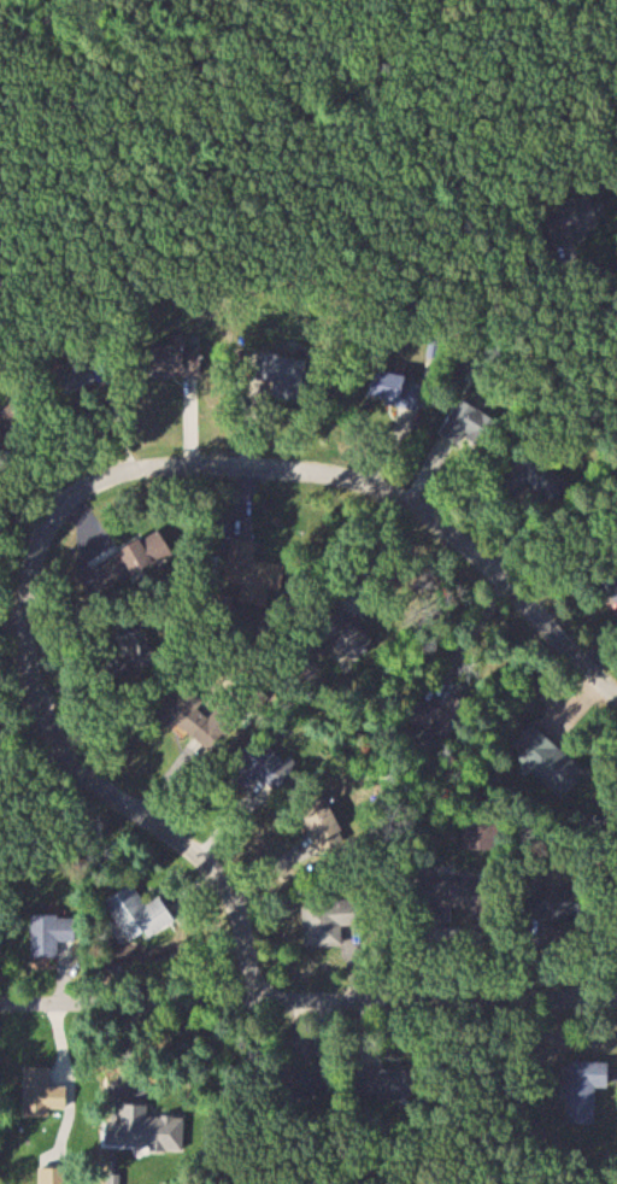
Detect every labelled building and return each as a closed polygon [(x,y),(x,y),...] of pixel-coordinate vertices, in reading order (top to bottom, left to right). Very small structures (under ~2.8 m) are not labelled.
[(558,243),(604,234),(596,195),(550,204),(558,243)] [(204,345),(156,345),(156,373),(204,373),(204,345)] [(308,359),(260,353),(257,381),(305,387),(308,359)] [(377,369),(370,398),(419,410),(427,382),(377,369)] [(493,416),(463,399),(443,435),(473,451),(493,416)] [(502,485),(519,497),(530,481),(554,499),(568,479),(527,450),(502,485)] [(260,543),(235,538),(227,578),(280,588),(284,564),(258,559),(260,543)] [(92,570),(107,593),(159,562),(145,539),(92,570)] [(605,587),(616,602),(616,577),(605,587)] [(379,636),(340,607),(320,635),(359,664),(379,636)] [(118,625),(124,670),(156,665),(149,621),(118,625)] [(210,750),(225,733),(178,692),(158,715),(176,731),(181,725),(210,750)] [(425,745),(452,757),(469,719),(422,698),(411,723),(431,732),(425,745)] [(519,758),(567,801),(589,776),(535,727),(519,745),(525,751),(519,758)] [(280,785),(282,757),(242,755),(240,782),(280,785)] [(307,819),(322,849),(347,837),(333,807),(307,819)] [(421,879),(419,919),(454,920),(454,905),(481,906),(482,881),(421,879)] [(148,907),(135,884),(107,900),(133,946),(177,921),(164,898),(148,907)] [(344,947),(342,902),(305,904),(307,949),(344,947)] [(74,957),(74,916),(35,916),(35,957),(74,957)] [(597,1123),(597,1086),(611,1086),(611,1062),(570,1062),(570,1123),(597,1123)] [(53,1118),(53,1109),(68,1109),(68,1087),(52,1087),(52,1069),(27,1069),(27,1118),(53,1118)] [(300,1071),(300,1096),(334,1096),(334,1071),(300,1071)] [(187,1149),(188,1116),(151,1115),(151,1106),(124,1105),(123,1148),(187,1149)]
